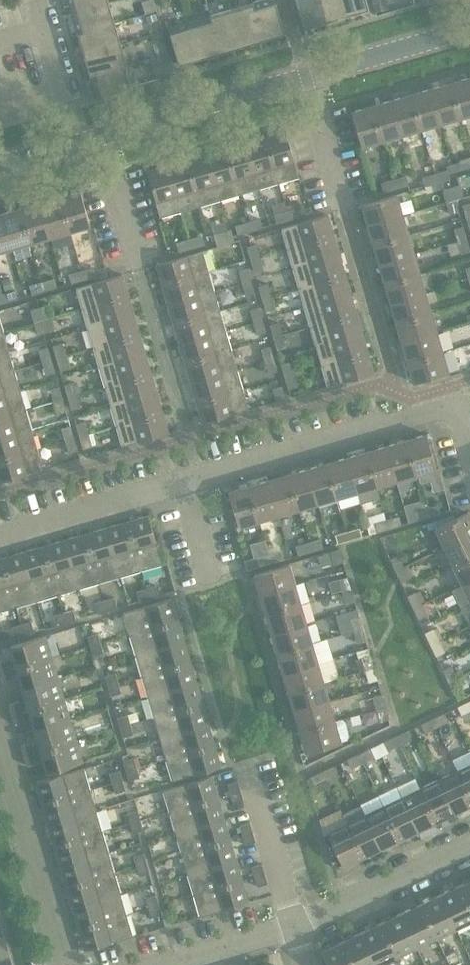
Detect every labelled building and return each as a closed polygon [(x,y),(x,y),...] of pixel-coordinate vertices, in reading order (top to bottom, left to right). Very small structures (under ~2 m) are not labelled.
[(72,13),(109,2),(108,0),(68,0),(72,13)] [(142,2),(145,14),(156,10),(153,0),(150,0),(142,2)] [(253,3),(263,40),(285,33),(276,0),(263,0),(253,3)] [(320,0),(296,0),(305,28),(326,21),(320,0)] [(326,21),(347,15),(343,0),(320,0),(326,21)] [(347,15),(369,9),(366,0),(343,0),(347,15)] [(386,0),(373,0),(376,10),(388,7),(386,0)] [(109,2),(72,13),(78,33),(115,23),(109,2)] [(253,3),(232,9),(243,46),(263,40),(253,3)] [(232,9),(211,15),(222,52),(243,46),(232,9)] [(156,13),(147,16),(148,23),(158,20),(156,13)] [(211,15),(191,21),(201,58),(222,52),(211,15)] [(201,58),(191,21),(169,27),(179,64),(201,58)] [(115,23),(78,33),(84,54),(121,44),(115,23)] [(165,41),(155,44),(158,55),(168,52),(165,41)] [(121,44),(84,54),(90,75),(127,64),(121,44)] [(170,52),(153,57),(159,78),(175,73),(170,52)] [(127,64),(90,75),(97,97),(133,86),(127,64)] [(451,83),(461,117),(469,115),(469,77),(451,83)] [(451,83),(431,89),(441,123),(461,117),(451,83)] [(431,89),(412,94),(422,129),(441,123),(431,89)] [(412,94),(392,100),(402,135),(422,129),(412,94)] [(392,100),(373,106),(383,140),(402,135),(392,100)] [(383,140),(373,106),(352,112),(362,146),(383,140)] [(286,131),(266,137),(279,183),(300,177),(286,131)] [(266,137),(246,143),(260,189),(279,183),(266,137)] [(246,143),(227,148),(240,194),(260,189),(246,143)] [(227,148),(207,154),(221,200),(240,194),(227,148)] [(207,154),(188,160),(201,206),(221,200),(207,154)] [(460,160),(463,169),(469,167),(469,158),(460,160)] [(188,160),(168,165),(181,211),(201,206),(188,160)] [(181,211),(168,165),(147,171),(161,217),(181,211)] [(447,171),(435,174),(438,183),(449,179),(447,171)] [(438,183),(435,174),(423,178),(425,186),(438,183)] [(406,176),(394,180),(396,188),(409,185),(406,176)] [(396,188),(394,180),(382,183),(384,192),(396,188)] [(460,185),(452,187),(455,200),(456,200),(464,197),(460,185)] [(452,187),(444,190),(447,202),(455,200),(452,187)] [(81,191),(60,197),(70,231),(91,225),(81,191)] [(362,204),(368,225),(403,215),(397,194),(362,204)] [(60,197),(41,203),(51,237),(70,231),(60,197)] [(455,200),(447,202),(451,214),(459,212),(456,200),(455,200)] [(41,203),(21,208),(31,243),(51,237),(41,203)] [(299,207),(287,211),(290,219),(302,216),(299,207)] [(21,208),(2,214),(12,248),(31,243),(21,208)] [(290,219),(287,211),(275,214),(278,223),(290,219)] [(0,214),(0,252),(12,248),(2,214),(0,214)] [(282,228),(288,249),(334,235),(328,215),(282,228)] [(403,215),(368,225),(374,245),(409,235),(403,215)] [(260,219),(248,222),(251,231),(263,227),(260,219)] [(251,231),(248,222),(236,226),(238,234),(251,231)] [(455,229),(458,241),(467,239),(463,227),(455,229)] [(231,229),(223,232),(227,244),(235,242),(231,229)] [(227,244),(223,232),(215,234),(218,246),(227,244)] [(334,235),(288,249),(294,268),(340,255),(334,235)] [(409,235),(374,245),(380,264),(414,254),(409,235)] [(201,236),(189,239),(192,248),(204,244),(201,236)] [(192,248),(189,239),(178,243),(180,251),(192,248)] [(458,241),(462,253),(469,251),(469,249),(467,239),(458,241)] [(248,247),(252,259),(260,257),(257,244),(248,247)] [(157,264),(163,285),(209,271),(203,251),(157,264)] [(414,254),(380,264),(386,284),(420,274),(414,254)] [(340,255),(294,268),(299,288),(345,274),(340,255)] [(260,257),(252,259),(255,271),(264,269),(260,257)] [(94,267),(82,271),(84,279),(96,276),(94,267)] [(239,271),(243,283),(252,280),(248,268),(239,271)] [(84,279),(82,271),(70,274),(72,283),(84,279)] [(209,271),(163,285),(169,304),(215,291),(209,271)] [(76,288),(82,308),(128,295),(122,274),(76,288)] [(345,274),(299,288),(305,307),(351,294),(345,274)] [(420,274),(386,284),(391,303),(426,293),(420,274)] [(10,277),(2,279),(6,293),(13,291),(10,277)] [(55,279),(43,282),(45,291),(57,287),(55,279)] [(252,280),(243,283),(246,295),(255,292),(252,280)] [(45,291),(43,282),(31,286),(33,294),(45,291)] [(259,286),(263,298),(271,296),(268,284),(259,286)] [(6,293),(3,294),(6,302),(18,299),(16,290),(13,291),(6,293)] [(215,291),(169,304),(175,324),(221,311),(215,291)] [(426,293),(391,303),(397,323),(432,313),(426,293)] [(351,294),(305,307),(311,327),(357,313),(351,294)] [(128,295),(82,308),(88,328),(134,315),(128,295)] [(271,296),(263,298),(266,310),(275,308),(271,296)] [(48,305),(40,308),(43,320),(51,317),(48,305)] [(251,310),(254,322),(263,319),(259,307),(251,310)] [(31,310),(35,322),(43,320),(40,308),(31,310)] [(221,311),(175,324),(180,344),(226,330),(221,311)] [(357,313),(311,327),(316,346),(362,333),(357,313)] [(432,313),(397,323),(403,342),(437,332),(432,313)] [(134,315),(88,328),(94,348),(140,334),(134,315)] [(51,317),(43,320),(47,332),(55,329),(51,317)] [(263,319),(254,322),(258,334),(266,332),(263,319)] [(43,320),(35,322),(38,334),(47,332),(43,320)] [(271,325),(274,337),(283,335),(279,323),(271,325)] [(226,330),(180,344),(186,363),(232,350),(226,330)] [(0,332),(0,354),(10,351),(4,331),(0,332)] [(437,332),(403,342),(409,362),(443,352),(437,332)] [(362,333),(316,346),(322,366),(368,353),(362,333)] [(140,334),(94,348),(100,367),(146,354),(140,334)] [(283,335),(274,337),(278,350),(286,347),(283,335)] [(54,346),(57,358),(66,356),(62,343),(54,346)] [(262,349),(266,361),(274,359),(271,346),(262,349)] [(40,350),(43,362),(52,360),(48,348),(40,350)] [(232,350),(186,363),(192,383),(238,369),(232,350)] [(0,354),(0,375),(15,370),(10,351),(0,354)] [(443,352),(409,362),(415,382),(449,372),(443,352)] [(368,353),(322,366),(328,386),(374,373),(368,353)] [(146,354),(100,367),(105,387),(151,373),(146,354)] [(66,356),(57,358),(61,370),(70,368),(66,356)] [(274,359),(266,361),(269,373),(278,371),(274,359)] [(52,360),(43,362),(47,374),(55,372),(52,360)] [(282,364),(286,377),(294,374),(291,362),(282,364)] [(238,369),(192,383),(197,402),(243,389),(238,369)] [(0,375),(0,396),(21,390),(15,370),(0,375)] [(151,373),(105,387),(111,406),(157,393),(151,373)] [(294,374),(286,377),(289,389),(298,386),(294,374)] [(65,385),(69,397),(77,395),(74,383),(65,385)] [(274,389),(277,401),(286,399),(282,386),(274,389)] [(51,389),(55,401),(63,399),(60,387),(51,389)] [(243,389),(197,402),(203,423),(249,409),(243,389)] [(0,396),(0,417),(27,410),(21,390),(0,396)] [(157,393),(111,406),(117,426),(163,412),(157,393)] [(77,395),(69,397),(72,409),(81,407),(77,395)] [(63,399),(55,401),(58,413),(67,411),(63,399)] [(0,417),(0,439),(32,429),(27,410),(0,417)] [(163,412),(117,426),(123,446),(169,433),(163,412)] [(77,424),(80,436),(89,434),(85,422),(77,424)] [(62,428),(66,441),(75,438),(71,426),(62,428)] [(0,439),(0,460),(38,449),(32,429),(0,439)] [(89,434),(80,436),(84,448),(92,446),(89,434)] [(427,434),(407,440),(417,475),(437,469),(427,434)] [(75,438),(66,441),(70,453),(78,450),(75,438)] [(407,440),(387,446),(397,480),(417,475),(407,440)] [(387,446),(367,452),(377,486),(397,480),(387,446)] [(0,460),(0,482),(44,469),(38,449),(0,460)] [(348,457),(358,492),(361,503),(381,498),(377,486),(367,452),(348,457)] [(348,457),(328,463),(338,497),(358,492),(348,457)] [(328,463),(308,469),(318,503),(338,497),(328,463)] [(308,469),(289,474),(299,509),(318,503),(308,469)] [(289,474),(269,480),(279,515),(299,509),(289,474)] [(269,480),(250,486),(260,520),(279,515),(269,480)] [(260,520),(250,486),(229,492),(239,526),(260,520)] [(439,505),(426,508),(429,517),(441,513),(439,505)] [(429,517),(426,508),(414,512),(417,521),(429,517)] [(445,547),(469,536),(469,516),(469,513),(436,528),(445,547)] [(149,516),(127,522),(141,571),(163,564),(149,516)] [(399,516),(387,520),(390,528),(402,525),(399,516)] [(390,528),(387,520),(375,523),(378,532),(390,528)] [(127,522),(106,528),(121,577),(141,571),(127,522)] [(106,528),(86,534),(100,583),(121,577),(106,528)] [(360,528),(348,531),(350,540),(363,536),(360,528)] [(350,540),(348,531),(336,535),(338,543),(350,540)] [(86,534),(65,540),(79,589),(100,583),(86,534)] [(445,547),(454,566),(469,558),(469,536),(445,547)] [(321,539),(309,543),(311,551),(323,548),(321,539)] [(65,540),(44,546),(58,595),(79,589),(65,540)] [(311,551),(309,543),(296,546),(299,555),(311,551)] [(44,546),(23,552),(38,601),(58,595),(44,546)] [(340,549),(331,552),(335,564),(343,562),(340,549)] [(282,551),(269,554),(272,563),(284,559),(282,551)] [(23,552),(3,558),(17,607),(38,601),(23,552)] [(320,555),(318,556),(321,566),(333,562),(330,552),(320,555)] [(257,558),(260,566),(272,563),(269,554),(257,558)] [(391,559),(396,571),(404,567),(399,555),(391,559)] [(3,558),(0,559),(0,612),(17,607),(3,558)] [(454,566),(463,584),(469,581),(469,558),(454,566)] [(255,574),(261,594),(295,584),(289,564),(255,574)] [(404,567),(396,571),(402,582),(410,578),(404,567)] [(343,590),(343,592),(352,589),(348,577),(339,580),(343,590)] [(339,580),(330,582),(333,593),(343,590),(339,580)] [(295,584),(261,594),(267,614),(301,604),(295,584)] [(156,586),(147,589),(150,599),(159,596),(156,586)] [(150,599),(147,589),(137,591),(140,602),(150,599)] [(352,589),(343,592),(347,604),(355,601),(352,589)] [(408,596),(414,608),(422,604),(416,592),(408,596)] [(115,598),(105,601),(108,611),(118,608),(115,598)] [(124,613),(130,635),(179,620),(172,599),(124,613)] [(108,611),(105,601),(95,603),(98,614),(108,611)] [(301,604),(267,614),(272,634),(307,624),(301,604)] [(422,604),(414,608),(419,619),(427,615),(422,604)] [(73,610),(64,613),(67,623),(76,620),(73,610)] [(67,623),(64,613),(54,615),(57,626),(67,623)] [(351,619),(354,631),(363,628),(359,616),(351,619)] [(179,620),(130,635),(136,655),(185,641),(179,620)] [(32,622),(22,625),(25,635),(35,632),(32,622)] [(307,624),(272,634),(278,653),(312,643),(307,624)] [(25,635),(22,625),(12,628),(15,638),(25,635)] [(363,628),(354,631),(358,643),(366,641),(363,628)] [(426,633),(431,644),(439,641),(434,629),(426,633)] [(88,636),(91,646),(101,643),(98,633),(88,636)] [(11,646),(17,668),(52,657),(46,635),(11,646)] [(185,641),(136,655),(142,676),(191,662),(185,641)] [(439,641),(431,644),(437,656),(445,652),(439,641)] [(101,643),(91,646),(94,656),(104,653),(101,643)] [(312,643),(278,653),(284,673),(318,663),(312,643)] [(362,658),(366,670),(374,668),(371,655),(362,658)] [(52,657),(17,668),(23,688),(58,678),(52,657)] [(362,658),(357,660),(360,672),(366,670),(362,658)] [(10,670),(7,660),(0,662),(0,673),(10,670)] [(191,662),(142,676),(148,697),(197,683),(191,662)] [(318,663),(284,673),(289,692),(324,682),(318,663)] [(444,670),(449,681),(457,677),(452,666),(444,670)] [(97,667),(86,670),(87,676),(93,679),(100,677),(97,667)] [(374,668),(366,670),(369,682),(378,680),(374,668)] [(0,673),(3,682),(13,679),(10,670),(0,673)] [(106,676),(109,686),(119,683),(116,673),(106,676)] [(457,677),(449,681),(454,693),(462,689),(457,677)] [(58,678),(23,688),(29,709),(65,699),(58,678)] [(324,682),(289,692),(295,712),(330,702),(324,682)] [(119,683),(109,686),(112,696),(122,693),(119,683)] [(197,683),(148,697),(154,718),(203,703),(197,683)] [(374,697),(377,709),(386,707),(382,695),(374,697)] [(65,699),(29,709),(35,730),(71,719),(65,699)] [(9,704),(12,714),(22,711),(20,701),(9,704)] [(459,707),(463,715),(469,711),(469,701),(459,707)] [(330,702),(295,712),(301,731),(335,721),(330,702)] [(203,703),(154,718),(160,738),(209,724),(203,703)] [(386,707),(377,709),(381,721),(389,719),(386,707)] [(22,711),(12,714),(15,724),(25,721),(22,711)] [(445,713),(433,719),(437,727),(449,721),(445,713)] [(118,718),(121,727),(131,724),(128,715),(118,718)] [(71,719),(35,730),(41,750),(77,740),(71,719)] [(335,721),(301,731),(307,752),(341,742),(341,741),(348,739),(350,736),(345,722),(342,719),(335,721)] [(437,727),(433,719),(422,724),(426,732),(437,727)] [(131,724),(121,727),(124,737),(134,734),(131,724)] [(209,724),(160,738),(166,759),(215,745),(209,724)] [(408,731),(396,737),(400,745),(412,739),(408,731)] [(400,745),(396,737),(385,742),(389,750),(400,745)] [(77,740),(41,750),(48,772),(83,762),(77,740)] [(21,746),(24,755),(34,752),(32,743),(21,746)] [(215,745),(166,759),(173,781),(221,767),(215,745)] [(371,749),(359,754),(363,762),(375,757),(371,749)] [(34,752),(24,755),(27,765),(37,762),(34,752)] [(363,762),(359,754),(348,760),(352,768),(363,762)] [(124,761),(127,771),(137,768),(134,758),(124,761)] [(458,771),(469,795),(469,765),(458,771)] [(334,766),(323,772),(326,780),(338,774),(334,766)] [(36,782),(42,804),(91,790),(85,768),(36,782)] [(137,768),(127,771),(130,780),(140,777),(137,768)] [(110,773),(113,783),(123,780),(120,770),(110,773)] [(440,780),(455,812),(469,805),(469,795),(458,771),(440,780)] [(326,780),(323,772),(311,777),(315,785),(326,780)] [(164,790),(170,812),(218,798),(212,776),(164,790)] [(123,780),(113,783),(116,793),(126,790),(123,780)] [(440,780),(421,788),(437,821),(455,812),(440,780)] [(228,784),(231,794),(241,791),(238,781),(228,784)] [(421,788),(403,797),(418,830),(437,821),(421,788)] [(91,790),(42,804),(48,825),(97,811),(91,790)] [(241,791),(231,794),(234,804),(244,801),(241,791)] [(403,797),(384,806),(400,838),(418,830),(403,797)] [(218,798),(170,812),(176,833),(224,818),(218,798)] [(348,824),(363,856),(381,847),(366,815),(362,806),(343,815),(348,824)] [(384,806),(366,815),(381,847),(400,838),(384,806)] [(128,813),(131,823),(141,820),(138,810),(128,813)] [(97,811),(48,825),(54,845),(103,831),(97,811)] [(224,818),(176,833),(182,853),(231,839),(224,818)] [(141,820),(131,823),(134,833),(144,830),(141,820)] [(240,825),(243,835),(253,832),(251,822),(240,825)] [(363,856),(348,824),(328,833),(344,865),(363,856)] [(103,831),(54,845),(60,866),(109,852),(103,831)] [(253,832),(243,835),(246,845),(256,842),(253,832)] [(231,839),(182,853),(188,874),(237,860),(231,839)] [(109,852),(60,866),(66,887),(115,873),(109,852)] [(134,856),(137,866),(147,863),(144,853),(134,856)] [(237,860),(188,874),(194,895),(243,881),(237,860)] [(147,863),(137,866),(140,876),(150,873),(147,863)] [(252,867),(255,877),(266,874),(263,864),(252,867)] [(115,873),(66,887),(73,908),(121,893),(115,873)] [(266,874),(255,877),(258,887),(268,883),(266,874)] [(460,885),(469,905),(469,880),(460,885)] [(243,881),(194,895),(200,917),(249,902),(243,881)] [(441,894),(457,928),(469,921),(469,905),(460,885),(441,894)] [(121,893),(73,908),(79,928),(127,914),(121,893)] [(441,894),(421,904),(437,937),(457,928),(441,894)] [(146,898),(149,908),(159,905),(157,895),(146,898)] [(421,904),(401,913),(417,946),(437,937),(421,904)] [(159,905),(149,908),(152,918),(162,915),(159,905)] [(401,913),(381,923),(397,956),(417,946),(401,913)] [(127,914),(79,928),(85,950),(134,936),(127,914)] [(362,932),(378,964),(397,956),(381,923),(362,932)] [(342,941),(354,964),(378,964),(362,932),(342,941)] [(0,937),(0,964),(13,964),(5,936),(0,937)] [(342,941),(322,951),(328,964),(354,964),(342,941)]
